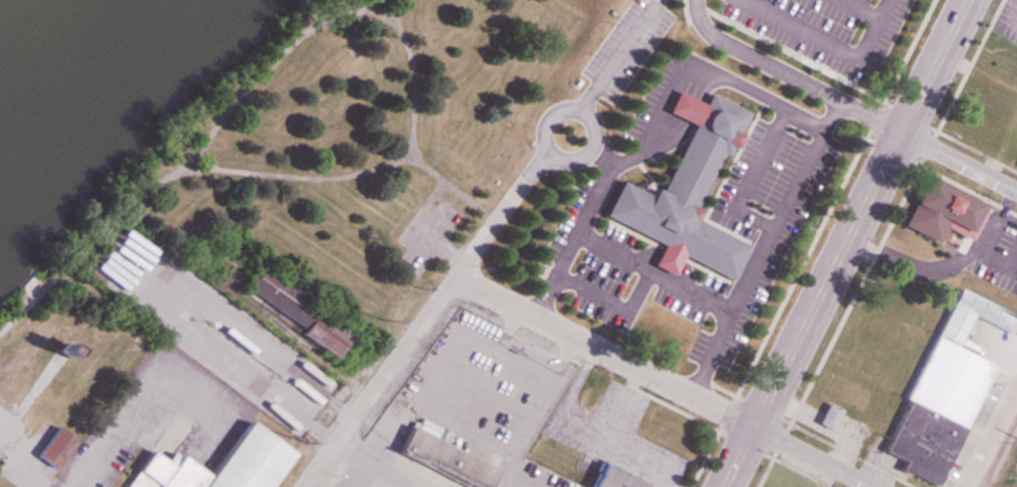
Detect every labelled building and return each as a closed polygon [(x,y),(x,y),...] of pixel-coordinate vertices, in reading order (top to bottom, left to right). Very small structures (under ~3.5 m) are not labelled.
[(688,218),(717,153),(726,157),(745,112),(705,94),(701,104),(672,91),(663,113),(688,124),(659,191),(650,187),(647,194),(616,180),(600,217),(659,243),(650,266),(670,275),(678,257),(730,279),(746,243),(688,218)] [(971,240),(985,205),(919,179),(900,227),(936,241),(941,228),(971,240)] [(261,263),(242,289),(300,330),(297,334),(331,358),(348,334),(314,310),(318,304),(261,263)] [(1013,335),(1016,326),(1016,316),(951,288),(882,453),(900,461),(896,470),(936,486),(939,486),(991,363),(956,349),(969,316),(1013,335)] [(55,339),(70,349),(62,361),(54,357),(47,352),(55,339)] [(838,411),(824,403),(814,423),(828,430),(838,411)] [(289,451),(244,418),(204,474),(171,450),(161,463),(148,454),(124,486),(271,486),(294,455),(289,451)] [(54,426),(31,457),(49,472),(73,439),(54,426)] [(404,427),(392,453),(463,486),(485,486),(493,470),(404,427)] [(595,464),(586,486),(650,486),(595,464)]
